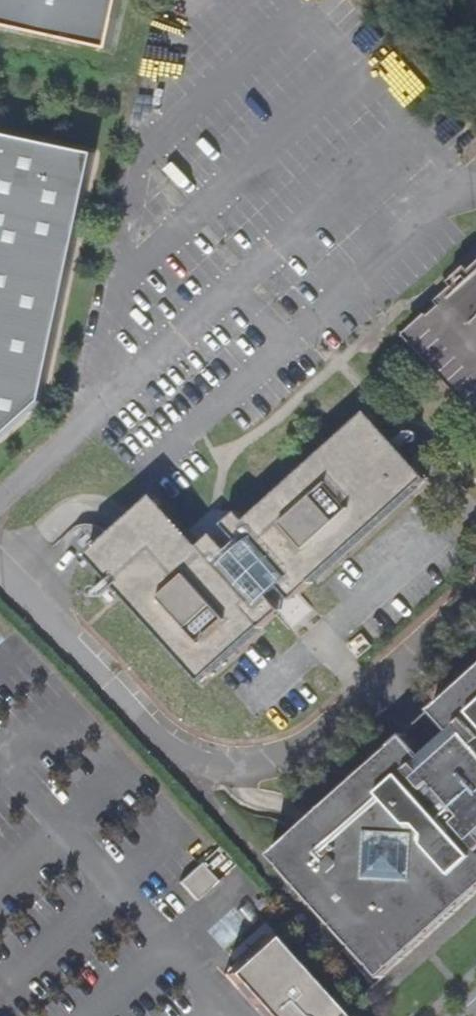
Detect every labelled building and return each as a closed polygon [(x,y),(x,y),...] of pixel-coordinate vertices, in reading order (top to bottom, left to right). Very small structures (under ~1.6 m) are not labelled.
[(112,47),(123,0),(0,0),(0,22),(112,47)] [(41,399),(96,152),(0,130),(0,435),(41,399)] [(471,268),(467,264),(449,280),(453,285),(437,300),(439,304),(408,332),(475,408),(475,263),(471,268)] [(199,544),(177,520),(111,581),(202,681),(276,614),(277,602),(270,594),(280,585),(287,592),(298,593),(426,476),(366,409),(246,518),(237,511),(224,523),(243,544),(232,554),(212,532),(199,544)] [(87,554),(111,581),(177,520),(152,494),(87,554)] [(432,709),(450,730),(438,742),(425,754),(405,732),(271,853),(383,976),(475,893),(475,668),(432,709)] [(216,885),(198,868),(178,886),(195,905),(216,885)] [(264,940),(237,966),(283,1015),(334,1015),(264,940)]
